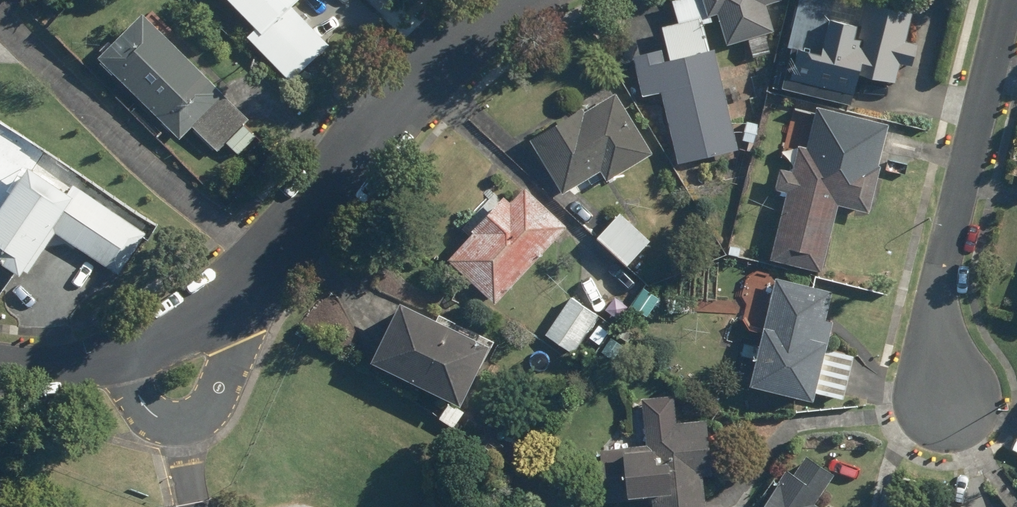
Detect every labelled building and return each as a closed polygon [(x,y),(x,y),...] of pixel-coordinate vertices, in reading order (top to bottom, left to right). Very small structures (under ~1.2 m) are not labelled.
[(285,86),(326,47),(288,7),(295,0),(211,0),(244,35),(240,39),(285,86)] [(780,0),(675,0),(665,2),(671,24),(654,28),(659,49),(623,59),(634,101),(654,95),(670,160),(732,144),(707,48),(770,32),(763,6),(780,1),(780,0)] [(773,86),(846,102),(851,79),(889,88),(893,70),(908,73),(914,47),(897,43),(903,16),(832,0),(791,0),(773,86)] [(223,148),(233,158),(252,138),(242,128),(246,123),(136,16),(91,63),(173,142),(186,130),(214,157),(223,148)] [(600,185),(649,156),(610,91),(574,112),(571,107),(519,138),(554,197),(594,174),(600,185)] [(780,193),(762,260),(815,275),(833,209),(862,216),(888,122),(837,108),(825,155),(792,146),(785,173),(774,170),(768,190),(780,193)] [(29,277),(64,229),(120,271),(152,228),(5,119),(0,125),(0,255),(29,277)] [(560,224),(518,186),(503,202),(495,195),(437,260),(488,305),(560,224)] [(646,241),(612,213),(589,240),(623,268),(646,241)] [(805,393),(836,401),(849,354),(821,347),(827,323),(817,320),(822,302),(765,287),(737,386),(802,403),(805,393)] [(595,318),(566,298),(539,337),(568,357),(595,318)] [(389,306),(359,366),(439,407),(432,419),(451,429),(461,409),(449,402),(475,350),(389,306)] [(644,506),(698,506),(695,477),(706,476),(700,420),(672,423),(670,397),(633,400),(638,449),(589,454),(593,503),(643,499),(644,506)] [(811,504),(830,474),(801,455),(788,475),(780,470),(756,506),(817,506),(811,504)]
